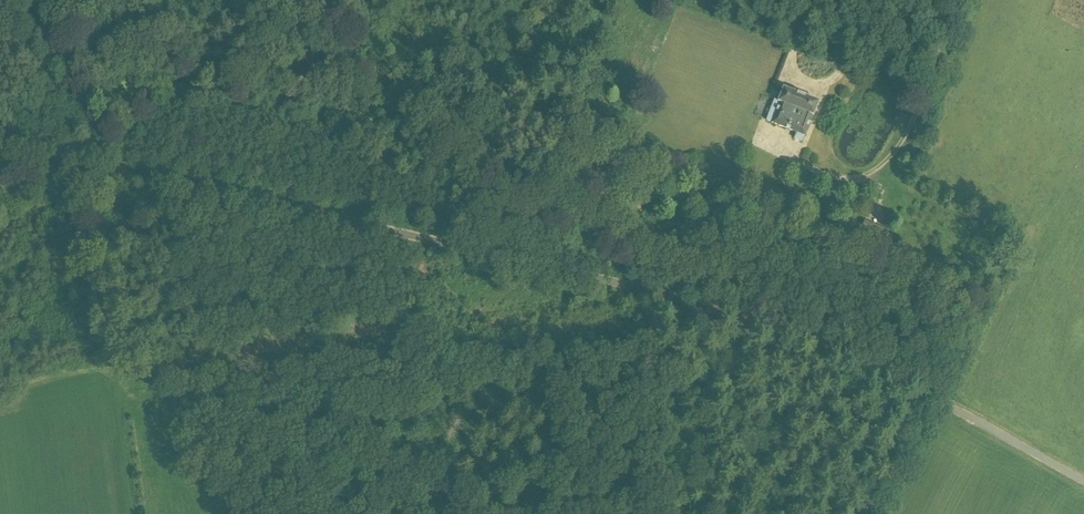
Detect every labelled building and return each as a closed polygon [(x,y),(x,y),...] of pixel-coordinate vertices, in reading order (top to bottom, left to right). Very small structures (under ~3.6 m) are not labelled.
[(796,132),(794,138),(802,142),(805,136),(813,115),(814,116),(819,102),(783,88),(778,101),(774,100),(767,120),(772,122),(772,123),(796,132)]
